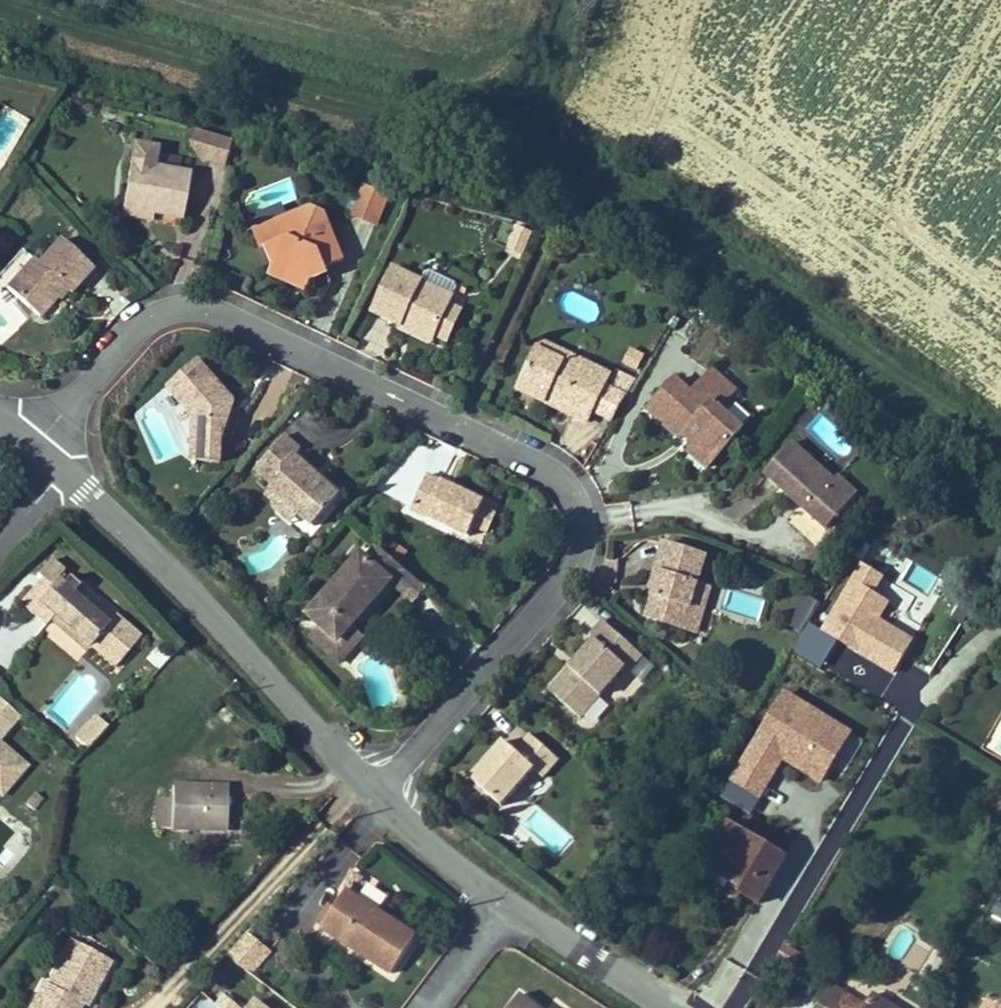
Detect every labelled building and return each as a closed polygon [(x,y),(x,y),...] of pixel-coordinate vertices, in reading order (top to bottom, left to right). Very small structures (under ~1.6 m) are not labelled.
[(189,156),(225,166),(234,136),(198,126),(189,156)] [(213,177),(154,167),(147,210),(176,215),(206,220),(213,177)] [(350,214),(377,225),(390,193),(362,182),(350,214)] [(147,210),(146,220),(174,225),(176,215),(147,210)] [(326,211),(280,230),(288,249),(291,248),(298,263),(331,279),(350,271),(349,266),(365,259),(350,223),(334,230),(326,211)] [(521,257),(533,231),(516,222),(503,249),(521,257)] [(117,279),(86,249),(64,272),(59,267),(33,295),(65,325),(91,297),(96,302),(117,279)] [(49,258),(22,286),(33,295),(59,267),(49,258)] [(331,279),(298,263),(293,274),(326,290),(331,279)] [(443,280),(418,267),(396,312),(421,325),(424,319),(456,334),(470,305),(475,296),(481,284),(449,268),(443,280)] [(456,334),(424,319),(421,325),(420,327),(452,344),(456,334)] [(590,363),(594,355),(562,339),(558,347),(590,363)] [(622,362),(637,368),(644,352),(629,345),(622,362)] [(590,363),(558,347),(539,387),(607,420),(612,410),(625,383),(630,373),(594,355),(590,363)] [(222,360),(189,387),(210,410),(213,415),(215,419),(216,424),(217,429),(216,461),(244,463),(244,413),(259,400),(222,360)] [(697,374),(671,407),(700,430),(709,430),(714,424),(718,427),(722,440),(741,454),(768,417),(752,405),(768,386),(737,362),(716,388),(697,374)] [(625,383),(612,410),(634,421),(649,395),(625,383)] [(816,431),(788,465),(850,518),(873,491),(852,473),(858,466),(816,431)] [(323,447),(309,434),(278,468),(297,485),(290,493),(298,500),(309,499),(324,513),(336,523),(363,494),(318,453),(323,447)] [(741,454),(722,440),(718,446),(736,460),(741,454)] [(513,500),(454,472),(440,502),(456,509),(453,514),(497,534),(501,524),(509,506),(513,500)] [(309,499),(298,500),(300,508),(316,522),(324,513),(309,499)] [(817,544),(827,532),(796,504),(785,516),(817,544)] [(731,551),(688,538),(679,571),(684,573),(677,597),(671,619),(709,629),(721,585),(731,551)] [(421,583),(432,570),(403,544),(393,557),(386,552),(336,611),(348,622),(365,638),(379,623),(418,580),(421,583)] [(858,559),(820,629),(808,623),(793,653),(822,668),(836,641),(894,672),(914,634),(881,617),(891,598),(876,590),(885,573),(858,559)] [(57,586),(44,602),(70,624),(74,619),(77,615),(114,645),(115,643),(140,664),(163,635),(138,615),(137,614),(130,623),(114,610),(95,594),(101,585),(100,585),(91,577),(88,580),(82,576),(85,572),(71,561),(59,576),(62,579),(72,587),(66,594),(57,586)] [(672,596),(677,597),(684,573),(679,571),(672,596)] [(62,579),(57,586),(66,594),(72,587),(62,579)] [(101,585),(95,594),(114,610),(120,601),(101,585)] [(114,645),(77,615),(74,619),(110,649),(114,645)] [(390,634),(379,623),(365,638),(348,622),(338,633),(366,660),(390,634)] [(668,656),(629,622),(614,639),(620,644),(576,694),(606,720),(650,668),(654,671),(668,656)] [(822,782),(853,727),(779,685),(726,779),(761,798),(782,759),(822,782)] [(27,794),(53,765),(23,739),(45,715),(21,694),(0,719),(0,770),(27,794)] [(88,746),(104,722),(89,712),(73,736),(88,746)] [(534,751),(502,789),(527,810),(560,772),(570,780),(584,763),(557,740),(542,758),(534,751)] [(186,817),(187,845),(258,843),(257,802),(200,803),(200,816),(186,817)] [(808,859),(751,824),(727,863),(731,865),(723,878),(748,892),(755,880),(764,886),(760,893),(781,905),(808,859)] [(445,932),(376,881),(350,918),(418,969),(445,932)] [(226,954),(253,974),(272,949),(245,929),(226,954)] [(112,996),(116,999),(142,954),(103,932),(79,975),(75,973),(59,1001),(72,1007),(105,1007),(112,996)] [(255,984),(245,995),(259,1007),(269,997),(255,984)] [(864,990),(854,984),(842,1005),(848,1007),(854,1007),(864,990)] [(891,998),(887,1003),(864,990),(854,1007),(909,1007),(891,998)] [(547,991),(534,1007),(570,1007),(547,991)] [(280,992),(266,1007),(298,1007),(280,992)] [(215,1005),(220,1007),(240,1007),(242,1006),(223,993),(215,1005)]
